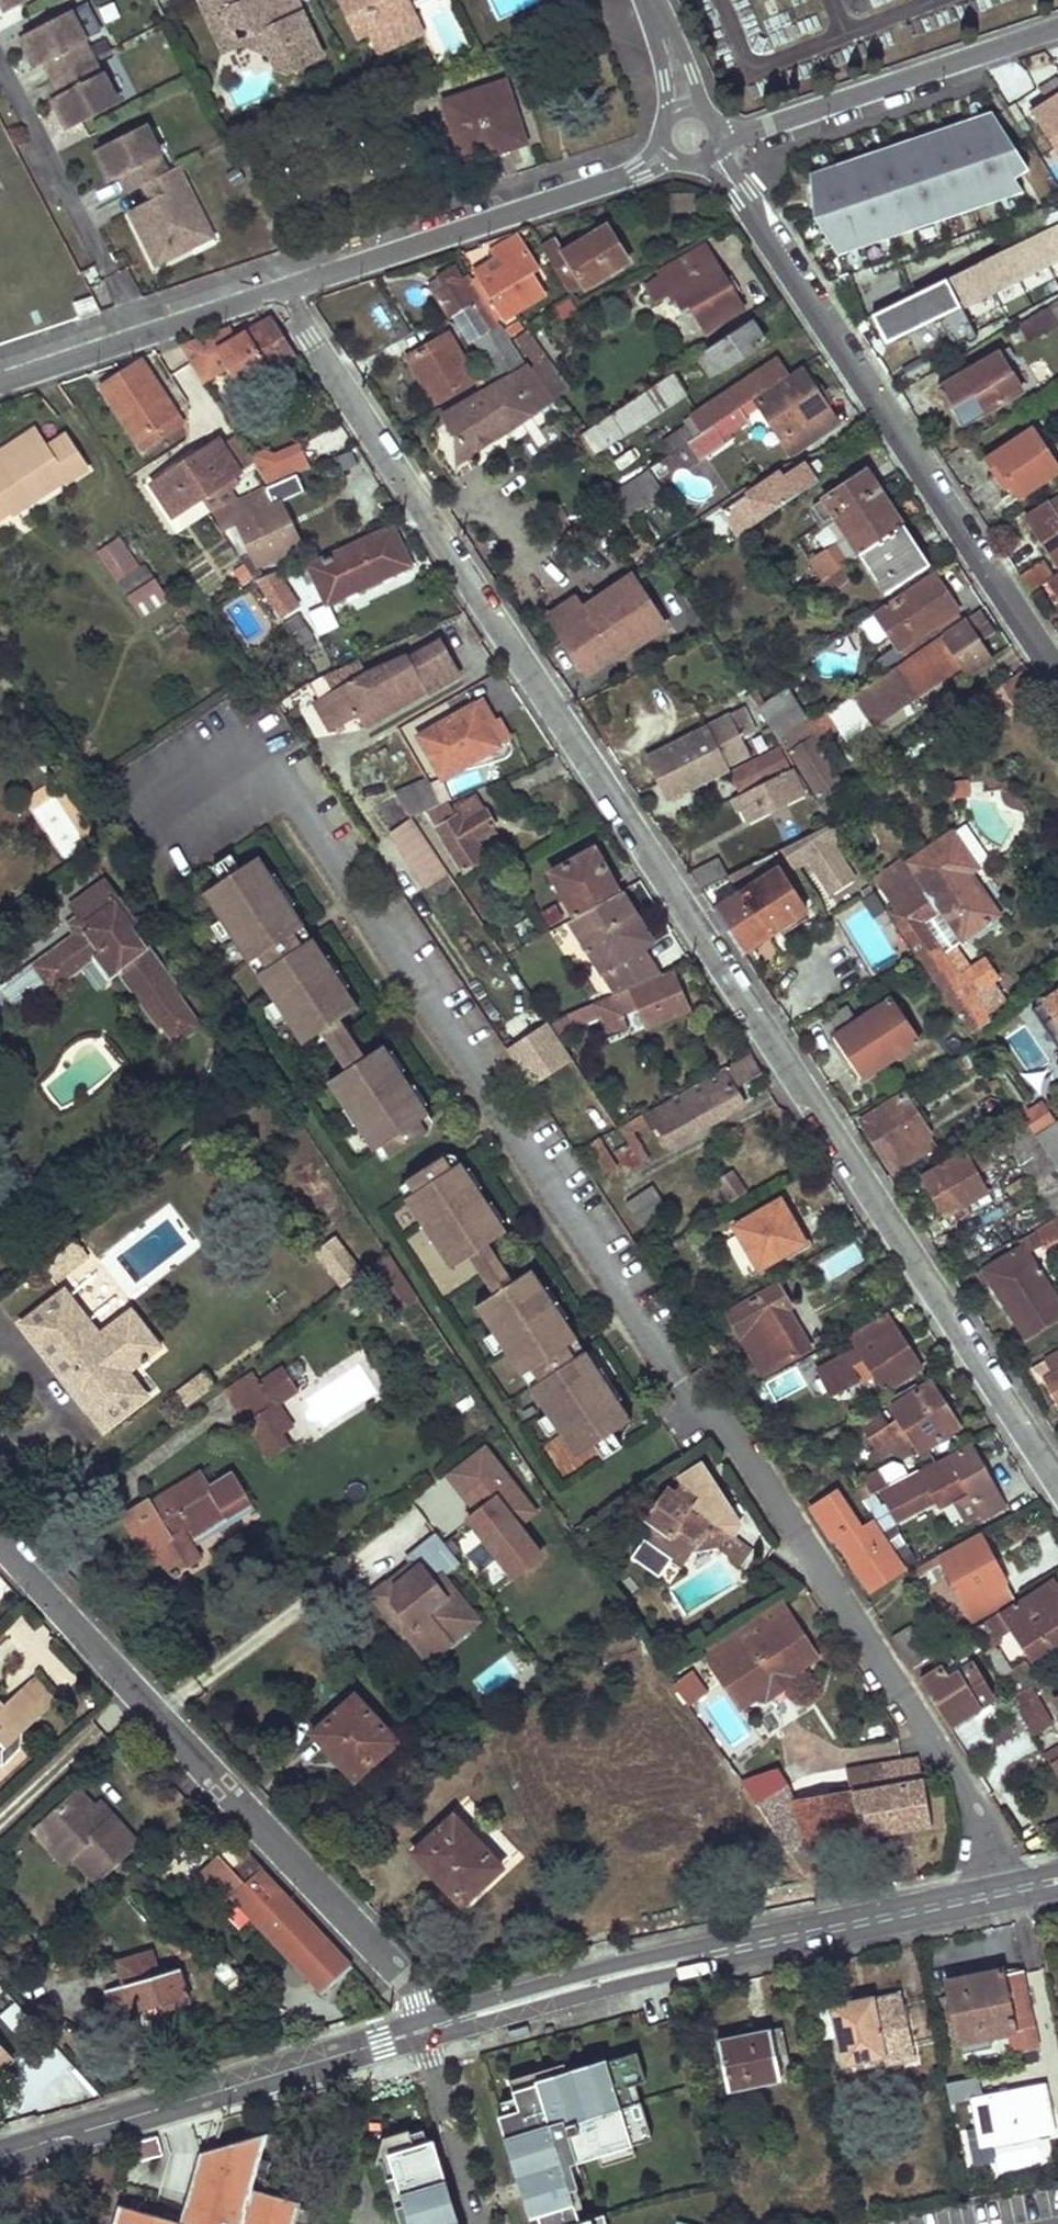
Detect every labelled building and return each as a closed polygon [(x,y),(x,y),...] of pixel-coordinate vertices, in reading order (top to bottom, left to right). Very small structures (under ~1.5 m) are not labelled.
[(6,2),(11,13),(20,8),(16,0),(11,0),(6,2)] [(210,0),(204,0),(227,50),(245,42),(275,51),(261,20),(242,22),(235,25),(228,9),(216,14),(210,0)] [(216,14),(228,9),(235,25),(242,22),(261,20),(275,51),(282,67),(292,71),(327,55),(303,2),(288,9),(284,0),(210,0),(216,14)] [(288,9),(303,2),(302,0),(284,0),(288,9)] [(350,21),(361,16),(368,31),(377,52),(416,35),(402,3),(400,0),(340,0),(350,21)] [(70,16),(34,34),(39,44),(30,49),(41,70),(47,66),(54,82),(91,63),(83,47),(85,46),(70,16)] [(361,16),(350,21),(356,36),(368,31),(361,16)] [(34,34),(25,39),(30,49),(39,44),(34,34)] [(1057,82),(1057,75),(1052,62),(1031,72),(1040,91),(1057,82)] [(91,63),(54,82),(62,97),(56,100),(66,121),(76,116),(81,127),(117,109),(102,78),(100,79),(91,63)] [(505,84),(444,104),(464,165),(525,145),(505,84)] [(1031,112),(1057,154),(1057,95),(1047,102),(1031,112)] [(1028,108),(1031,112),(1047,102),(1044,98),(1028,108)] [(1028,170),(991,112),(809,173),(813,218),(838,256),(1023,193),(1015,179),(1028,170)] [(76,116),(66,121),(72,131),(81,127),(76,116)] [(145,129),(109,147),(114,157),(104,162),(115,182),(120,180),(128,195),(144,187),(166,176),(158,160),(160,160),(145,129)] [(109,147),(99,152),(104,162),(114,157),(109,147)] [(166,176),(144,187),(152,202),(137,210),(148,232),(141,236),(156,266),(191,249),(185,236),(204,226),(176,171),(166,176)] [(141,236),(148,232),(137,210),(130,214),(141,236)] [(947,280),(961,307),(1057,258),(1057,225),(947,280)] [(204,226),(185,236),(191,249),(211,240),(204,226)] [(557,241),(542,250),(568,291),(582,284),(585,289),(628,263),(606,227),(583,242),(581,239),(569,245),(572,249),(565,253),(557,241)] [(495,261),(487,266),(491,273),(526,252),(516,235),(490,252),(495,261)] [(723,323),(744,310),(705,248),(660,274),(663,279),(672,294),(683,313),(691,308),(705,330),(722,320),(723,323)] [(487,266),(474,274),(476,278),(500,318),(502,321),(543,296),(531,276),(538,272),(526,252),(491,273),(487,266)] [(471,281),(468,276),(461,280),(454,268),(438,278),(444,288),(434,294),(451,318),(460,313),(472,306),(487,332),(475,339),(498,379),(522,365),(498,326),(495,321),(471,281)] [(471,281),(495,321),(500,318),(476,278),(471,281)] [(663,279),(648,289),(656,303),(672,294),(663,279)] [(946,281),(872,317),(881,335),(890,331),(894,339),(937,318),(951,347),(973,336),(946,281)] [(983,323),(1002,316),(995,297),(976,304),(983,323)] [(79,321),(100,313),(92,298),(73,305),(79,321)] [(561,320),(576,310),(568,300),(554,308),(561,320)] [(1018,326),(1028,343),(1057,325),(1057,302),(1018,326)] [(460,313),(475,339),(487,332),(472,306),(460,313)] [(180,347),(203,386),(231,369),(243,390),(294,359),(270,321),(235,341),(229,330),(180,347)] [(508,338),(522,330),(518,322),(504,331),(508,338)] [(712,379),(764,343),(752,323),(699,358),(712,379)] [(890,331),(881,335),(885,343),(894,339),(890,331)] [(526,332),(515,341),(529,363),(528,364),(532,370),(547,360),(526,332)] [(474,382),(447,336),(409,358),(436,403),(474,382)] [(157,357),(172,381),(191,369),(175,345),(157,357)] [(999,353),(939,388),(950,408),(976,393),(987,412),(1021,393),(999,353)] [(568,390),(547,360),(532,370),(554,401),(568,390)] [(778,383),(787,378),(776,361),(692,416),(703,434),(740,409),(755,399),(778,383)] [(143,449),(181,424),(141,363),(103,388),(143,449)] [(469,457),(554,401),(532,370),(528,364),(518,371),(519,373),(443,417),(443,418),(437,422),(433,428),(431,432),(431,438),(434,437),(436,440),(431,443),(432,446),(435,453),(454,482),(476,468),(469,457)] [(759,406),(791,455),(837,424),(826,408),(830,405),(831,403),(822,389),(819,388),(815,390),(802,371),(780,386),(778,383),(755,399),(759,406)] [(579,436),(592,455),(685,395),(672,376),(586,432),(579,436)] [(740,409),(745,416),(759,406),(755,399),(740,409)] [(207,409),(197,415),(202,422),(211,417),(207,409)] [(745,416),(740,409),(703,434),(695,439),(688,443),(700,461),(733,439),(729,434),(748,421),(745,416)] [(574,430),(578,437),(579,436),(586,432),(581,425),(574,430)] [(662,444),(670,455),(688,443),(695,439),(687,426),(662,444)] [(992,457),(986,461),(1004,488),(1010,484),(1019,498),(1057,472),(1057,470),(1031,430),(992,457)] [(39,439),(34,431),(0,454),(0,465),(39,439)] [(7,505),(13,515),(65,482),(67,485),(87,471),(65,437),(45,449),(39,439),(0,465),(0,509),(7,505)] [(169,476),(152,488),(173,520),(203,500),(211,513),(268,486),(237,438),(222,447),(219,444),(179,470),(177,478),(169,476)] [(737,538),(826,478),(824,475),(827,474),(819,461),(816,463),(815,460),(804,467),(803,465),(777,484),(773,478),(721,513),(737,538)] [(648,470),(615,492),(632,517),(651,505),(649,502),(663,492),(648,470)] [(810,561),(822,581),(831,575),(841,568),(861,555),(902,528),(866,472),(813,505),(823,521),(835,514),(857,548),(850,553),(842,541),(810,561)] [(216,514),(223,530),(238,524),(257,566),(300,546),(281,503),(274,506),(267,490),(216,514)] [(1048,505),(1047,503),(1026,518),(1057,566),(1057,497),(1048,505)] [(13,515),(7,505),(0,509),(0,523),(13,515)] [(392,528),(309,566),(311,569),(316,581),(327,605),(410,567),(392,528)] [(902,528),(861,555),(886,594),(927,567),(902,528)] [(118,580),(132,570),(113,542),(99,552),(118,580)] [(252,577),(259,573),(247,554),(239,557),(252,577)] [(1019,577),(1028,592),(1052,577),(1043,562),(1019,577)] [(838,585),(848,578),(841,568),(831,575),(838,585)] [(309,585),(316,581),(311,569),(303,573),(309,585)] [(150,572),(124,590),(134,604),(160,587),(150,572)] [(275,572),(255,582),(280,617),(297,606),(275,572)] [(893,601),(874,614),(889,637),(908,624),(918,639),(958,612),(933,574),(911,589),(912,591),(895,603),(893,601)] [(1047,581),(1057,597),(1057,574),(1047,581)] [(818,599),(838,585),(831,575),(822,581),(811,588),(818,599)] [(665,627),(631,577),(584,608),(577,598),(548,617),(584,669),(612,651),(617,658),(618,658),(665,627)] [(978,642),(992,632),(978,611),(964,621),(978,642)] [(299,616),(285,625),(298,645),(312,636),(299,616)] [(793,760),(819,797),(840,783),(817,742),(834,731),(831,727),(836,724),(847,740),(870,724),(872,726),(962,666),(969,676),(991,662),(978,642),(964,621),(940,637),(828,714),(828,713),(809,724),(780,742),(793,760)] [(889,637),(900,652),(918,639),(908,624),(889,637)] [(367,730),(459,677),(438,642),(409,658),(408,655),(403,657),(364,673),(359,660),(332,672),(330,672),(319,677),(346,719),(357,713),(367,730)] [(588,677),(617,658),(612,651),(584,669),(588,677)] [(312,667),(319,677),(330,672),(321,661),(312,667)] [(1026,668),(984,697),(1000,721),(1016,711),(1013,706),(1040,689),(1026,668)] [(668,800),(727,771),(725,766),(747,755),(739,739),(753,731),(748,722),(762,716),(749,695),(746,690),(722,702),(729,717),(647,758),(668,800)] [(756,691),(749,695),(762,716),(777,740),(807,721),(787,691),(764,705),(756,691)] [(418,737),(443,780),(500,747),(488,727),(494,723),(482,702),(418,737)] [(731,773),(740,790),(787,766),(779,749),(731,773)] [(452,795),(477,780),(471,769),(446,784),(452,795)] [(792,771),(736,799),(748,823),(804,795),(792,771)] [(427,811),(438,806),(427,782),(396,795),(411,818),(427,811)] [(438,806),(427,811),(464,871),(483,860),(480,854),(471,840),(493,826),(474,797),(451,810),(447,803),(438,806)] [(387,834),(425,891),(448,875),(410,819),(387,834)] [(722,924),(742,954),(807,911),(779,869),(808,855),(840,837),(832,825),(730,875),(741,892),(714,911),(722,924)] [(471,840),(480,854),(502,840),(493,826),(471,840)] [(940,908),(963,941),(999,915),(969,874),(977,869),(952,833),(909,863),(927,889),(923,891),(908,870),(881,889),(895,911),(889,915),(972,1035),(989,1023),(985,1017),(972,996),(991,983),(979,964),(959,977),(920,922),(940,908)] [(840,837),(808,855),(819,874),(840,862),(851,855),(840,837)] [(551,874),(575,919),(580,917),(614,898),(602,876),(606,873),(594,850),(551,874)] [(212,868),(221,882),(240,870),(231,856),(212,868)] [(221,882),(203,894),(221,921),(231,937),(249,964),(258,957),(266,969),(256,976),(274,1003),(284,1018),(302,1046),(321,1033),(341,1020),(358,1009),(312,939),(303,945),(295,933),(304,927),(258,858),(240,870),(221,882)] [(700,890),(726,877),(718,861),(689,874),(700,890)] [(840,862),(819,874),(833,894),(853,881),(840,862)] [(619,895),(606,873),(602,876),(614,898),(619,895)] [(81,934),(64,946),(79,965),(95,953),(110,975),(119,968),(162,1027),(165,1025),(177,1040),(197,1026),(171,991),(174,988),(130,928),(134,925),(103,883),(73,906),(83,919),(75,925),(81,934)] [(615,994),(660,976),(644,949),(638,940),(648,934),(622,893),(619,895),(614,898),(580,917),(594,939),(584,945),(615,994)] [(569,922),(584,945),(594,939),(580,917),(575,919),(569,922)] [(211,927),(222,943),(231,937),(221,921),(211,927)] [(303,945),(312,939),(304,927),(295,933),(303,945)] [(638,940),(644,949),(654,943),(648,934),(638,940)] [(47,959),(61,979),(79,965),(64,946),(47,959)] [(249,964),(256,976),(266,969),(258,957),(249,964)] [(36,967),(50,987),(61,979),(47,959),(36,967)] [(979,964),(991,983),(996,979),(984,960),(979,964)] [(50,987),(36,967),(5,990),(20,1009),(50,987)] [(673,974),(596,1006),(607,1033),(623,1027),(617,1012),(637,1002),(648,1028),(688,1011),(673,974)] [(972,996),(985,1017),(1005,1004),(991,983),(972,996)] [(1035,1012),(1057,1045),(1057,996),(1035,1012)] [(836,1035),(864,1079),(919,1043),(890,1000),(857,1021),(838,1034),(836,1035)] [(265,1009),(275,1024),(284,1018),(274,1003),(265,1009)] [(848,1007),(828,1020),(838,1034),(857,1021),(848,1007)] [(341,1020),(321,1033),(346,1071),(366,1057),(341,1020)] [(506,1051),(532,1090),(572,1063),(545,1024),(506,1051)] [(429,1116),(383,1046),(366,1057),(346,1071),(327,1083),(346,1111),(351,1108),(360,1121),(354,1124),(373,1152),(375,1151),(382,1162),(390,1157),(391,1159),(428,1135),(420,1122),(429,1116)] [(948,1065),(956,1080),(977,1069),(980,1075),(991,1069),(978,1049),(948,1065)] [(721,1074),(645,1117),(649,1124),(657,1138),(663,1135),(670,1148),(745,1106),(733,1085),(743,1079),(739,1073),(756,1064),(751,1055),(720,1072),(721,1074)] [(997,1079),(989,1084),(993,1090),(1002,1085),(997,1079)] [(996,1095),(1003,1105),(1011,1099),(1004,1089),(996,1095)] [(897,1179),(938,1154),(920,1124),(927,1120),(914,1099),(907,1103),(902,1096),(861,1121),(897,1179)] [(1035,1137),(1056,1122),(1042,1103),(1029,1112),(1022,1101),(1015,1106),(1022,1116),(1035,1137)] [(346,1111),(354,1124),(360,1121),(351,1108),(346,1111)] [(630,1144),(642,1162),(649,1158),(633,1134),(649,1124),(645,1117),(620,1130),(630,1144)] [(1035,1137),(1046,1153),(1057,1170),(1057,1121),(1056,1122),(1035,1137)] [(586,1147),(603,1175),(617,1167),(600,1139),(586,1147)] [(642,1162),(630,1144),(616,1153),(627,1172),(642,1162)] [(923,1178),(944,1216),(987,1193),(976,1175),(993,1166),(982,1146),(923,1178)] [(1057,1195),(1057,1170),(1046,1153),(1037,1159),(1045,1171),(1042,1173),(1057,1195)] [(432,1241),(450,1269),(469,1257),(490,1244),(506,1234),(460,1164),(451,1170),(443,1157),(406,1182),(407,1183),(399,1188),(406,1198),(404,1200),(423,1228),(429,1225),(437,1237),(432,1241)] [(1042,1173),(1045,1171),(1037,1159),(1031,1163),(1038,1175),(1042,1173)] [(718,1184),(730,1202),(744,1192),(733,1174),(718,1184)] [(642,1229),(669,1212),(652,1187),(626,1204),(642,1229)] [(734,1227),(758,1270),(805,1243),(781,1200),(734,1227)] [(64,1214),(72,1216),(73,1204),(66,1202),(64,1214)] [(1017,1241),(1021,1246),(976,1274),(986,1290),(992,1287),(1024,1338),(1057,1317),(1057,1301),(1028,1253),(1057,1237),(1057,1218),(1017,1241)] [(423,1228),(432,1241),(437,1237),(429,1225),(423,1228)] [(689,1240),(698,1256),(709,1250),(700,1235),(689,1240)] [(334,1238),(317,1252),(344,1287),(361,1274),(334,1238)] [(77,1244),(45,1263),(55,1281),(87,1262),(77,1244)] [(494,1296),(514,1282),(490,1244),(469,1257),(494,1296)] [(409,1288),(388,1255),(377,1264),(398,1296),(409,1288)] [(494,1296),(476,1307),(493,1334),(503,1350),(521,1377),(531,1371),(539,1383),(529,1389),(547,1416),(557,1430),(576,1459),(594,1446),(613,1434),(631,1422),(585,1353),(576,1359),(568,1346),(577,1340),(531,1271),(514,1282),(494,1296)] [(763,1376),(809,1349),(786,1310),(791,1307),(778,1285),(727,1314),(763,1376)] [(73,1394),(102,1430),(145,1397),(126,1372),(158,1348),(130,1311),(98,1335),(63,1290),(20,1324),(64,1381),(73,1375),(82,1387),(73,1394)] [(85,1310),(95,1326),(120,1311),(110,1295),(85,1310)] [(921,1367),(887,1315),(851,1338),(867,1363),(851,1369),(844,1356),(818,1369),(832,1396),(874,1373),(885,1391),(921,1367)] [(485,1340),(495,1355),(503,1350),(493,1334),(485,1340)] [(568,1346),(576,1359),(585,1353),(577,1340),(568,1346)] [(1044,1360),(1052,1375),(1045,1379),(1057,1402),(1057,1352),(1044,1360)] [(711,1362),(718,1372),(723,1367),(717,1358),(711,1362)] [(298,1361),(285,1370),(292,1382),(306,1372),(298,1361)] [(697,1385),(718,1372),(711,1362),(691,1377),(697,1385)] [(277,1439),(283,1435),(293,1428),(279,1405),(299,1392),(292,1382),(285,1370),(284,1368),(261,1383),(258,1385),(272,1405),(246,1422),(270,1459),(284,1450),(277,1439)] [(521,1377),(529,1389),(539,1383),(531,1371),(521,1377)] [(226,1391),(246,1422),(272,1405),(258,1385),(261,1383),(254,1373),(226,1391)] [(64,1381),(73,1394),(82,1387),(73,1375),(64,1381)] [(186,1409),(209,1390),(197,1375),(174,1394),(186,1409)] [(930,1382),(891,1408),(904,1428),(897,1433),(892,1426),(888,1428),(880,1414),(862,1426),(882,1455),(910,1437),(920,1452),(959,1427),(930,1382)] [(674,1402),(667,1393),(649,1406),(655,1415),(674,1402)] [(539,1421),(549,1436),(557,1430),(547,1416),(539,1421)] [(613,1434),(594,1446),(603,1460),(622,1448),(613,1434)] [(283,1435),(277,1439),(284,1450),(290,1446),(283,1435)] [(519,1527),(536,1514),(485,1446),(436,1482),(512,1584),(544,1561),(519,1527)] [(871,1497),(862,1501),(870,1512),(875,1522),(882,1531),(935,1502),(939,1510),(969,1494),(984,1521),(1004,1508),(971,1447),(920,1475),(918,1471),(878,1492),(886,1505),(881,1508),(874,1495),(871,1497)] [(862,1480),(871,1497),(874,1495),(878,1492),(918,1471),(909,1455),(862,1480)] [(131,1524),(166,1581),(197,1562),(189,1549),(256,1509),(234,1474),(208,1488),(200,1474),(147,1505),(150,1512),(131,1524)] [(673,1494),(666,1489),(645,1519),(655,1525),(645,1540),(683,1566),(703,1538),(715,1546),(726,1532),(700,1513),(692,1506),(699,1496),(680,1483),(673,1494)] [(870,1592),(906,1568),(882,1531),(875,1522),(862,1530),(856,1521),(837,1493),(812,1509),(832,1540),(835,1538),(870,1592)] [(736,1517),(710,1499),(700,1513),(726,1532),(736,1517)] [(126,1517),(131,1524),(150,1512),(147,1505),(126,1517)] [(875,1522),(870,1512),(856,1521),(862,1530),(875,1522)] [(726,1532),(715,1546),(728,1556),(739,1541),(726,1532)] [(437,1534),(405,1559),(414,1570),(395,1585),(385,1584),(370,1595),(405,1637),(407,1636),(428,1662),(451,1643),(442,1632),(470,1609),(442,1575),(459,1562),(437,1534)] [(955,1640),(964,1633),(927,1573),(942,1565),(950,1579),(940,1584),(947,1597),(957,1592),(973,1622),(1015,1600),(981,1536),(910,1573),(955,1640)] [(752,1550),(739,1541),(728,1556),(741,1565),(752,1550)] [(1037,1684),(1033,1678),(1024,1662),(1013,1670),(997,1645),(1003,1641),(1000,1636),(1010,1630),(1031,1661),(1057,1642),(1057,1591),(1052,1582),(1001,1616),(999,1613),(971,1631),(972,1632),(981,1647),(1011,1695),(1030,1686),(1037,1684)] [(788,1618),(790,1616),(781,1602),(727,1636),(735,1648),(713,1663),(736,1699),(749,1690),(751,1693),(754,1698),(802,1667),(798,1661),(797,1658),(809,1650),(798,1633),(777,1647),(766,1632),(788,1618)] [(479,1621),(470,1609),(442,1632),(451,1643),(479,1621)] [(788,1618),(766,1632),(777,1647),(798,1633),(788,1618)] [(910,1628),(892,1639),(914,1673),(931,1661),(948,1649),(943,1642),(938,1641),(924,1650),(910,1628)] [(705,1651),(713,1663),(735,1648),(727,1636),(705,1651)] [(931,1661),(938,1671),(941,1669),(955,1660),(948,1649),(931,1661)] [(809,1650),(797,1658),(798,1661),(802,1667),(814,1658),(811,1653),(809,1650)] [(938,1671),(920,1682),(948,1728),(957,1722),(993,1700),(972,1664),(947,1679),(941,1669),(938,1671)] [(799,1677),(802,1667),(754,1698),(764,1699),(799,1677)] [(1037,1684),(1055,1676),(1051,1668),(1033,1678),(1037,1684)] [(691,1671),(670,1687),(687,1709),(708,1693),(691,1671)] [(32,1680),(9,1702),(31,1725),(54,1703),(32,1680)] [(1011,1695),(1034,1736),(1052,1725),(1030,1686),(1011,1695)] [(749,1690),(736,1699),(738,1701),(741,1706),(754,1698),(751,1693),(749,1690)] [(362,1775),(397,1744),(355,1697),(313,1735),(332,1757),(340,1750),(361,1774),(362,1775)] [(9,1702),(0,1710),(0,1765),(2,1765),(2,1751),(20,1734),(31,1725),(9,1702)] [(775,1734),(792,1723),(779,1704),(762,1715),(775,1734)] [(19,1749),(20,1734),(2,1751),(2,1765),(8,1761),(19,1749)] [(1051,1766),(1057,1761),(1057,1747),(1044,1755),(1051,1766)] [(362,1775),(361,1774),(340,1750),(332,1757),(357,1783),(363,1777),(362,1775)] [(916,1760),(884,1765),(888,1787),(852,1793),(851,1790),(798,1799),(794,1803),(789,1785),(758,1805),(790,1854),(793,1853),(822,1901),(843,1896),(815,1846),(933,1826),(925,1779),(920,1780),(916,1760)] [(851,1790),(852,1793),(888,1787),(884,1765),(848,1772),(851,1790)] [(80,1791),(44,1824),(62,1844),(67,1839),(78,1851),(73,1856),(98,1882),(139,1843),(115,1817),(109,1822),(80,1791)] [(485,1884),(502,1869),(478,1843),(487,1835),(478,1825),(469,1833),(454,1817),(413,1854),(430,1873),(434,1870),(443,1880),(468,1866),(485,1884)] [(235,1838),(224,1849),(239,1864),(250,1854),(235,1838)] [(67,1839),(62,1844),(73,1856),(78,1851),(67,1839)] [(263,1869),(250,1854),(239,1864),(232,1870),(217,1854),(195,1876),(221,1904),(230,1897),(320,1993),(350,1966),(262,1871),(263,1869)] [(434,1870),(430,1873),(462,1906),(485,1884),(468,1866),(443,1880),(434,1870)] [(105,1993),(113,2019),(164,2004),(165,2011),(190,2003),(180,1970),(157,1977),(151,1955),(118,1965),(125,1987),(105,1993)] [(949,1994),(958,2037),(988,2030),(989,2037),(1014,2031),(1034,2027),(1022,1971),(1002,1975),(1001,1971),(971,1977),(973,1989),(949,1994)] [(971,1977),(946,1982),(949,1994),(973,1989),(971,1977)] [(900,1992),(859,2001),(861,2011),(903,2003),(900,1992)] [(841,2051),(844,2065),(883,2057),(913,2051),(903,2003),(861,2011),(859,2001),(831,2007),(833,2017),(841,2051)] [(1034,2027),(1014,2031),(1018,2051),(1039,2047),(1034,2027)] [(718,2042),(728,2092),(792,2077),(787,2055),(776,2058),(770,2030),(718,2042)] [(988,2030),(958,2037),(959,2043),(961,2043),(963,2052),(991,2045),(989,2037),(988,2030)] [(12,2063),(0,2049),(0,2074),(12,2063)] [(497,2114),(504,2137),(514,2134),(526,2173),(516,2176),(528,2216),(536,2213),(540,2223),(569,2223),(579,2221),(561,2162),(574,2158),(575,2160),(651,2137),(639,2099),(631,2102),(626,2085),(634,2083),(645,2079),(636,2050),(584,2067),(586,2073),(569,2079),(566,2072),(563,2061),(507,2078),(517,2108),(497,2114)] [(913,2051),(883,2057),(887,2073),(916,2067),(913,2051)] [(586,2073),(584,2067),(566,2072),(569,2079),(586,2073)] [(978,2076),(945,2083),(949,2104),(972,2099),(982,2146),(1056,2130),(1046,2081),(982,2095),(978,2076)] [(634,2083),(626,2085),(631,2102),(639,2099),(634,2083)] [(384,2138),(377,2163),(383,2165),(388,2183),(396,2181),(410,2223),(459,2223),(458,2220),(447,2223),(435,2185),(446,2181),(433,2141),(414,2147),(409,2131),(384,2138)] [(163,2155),(158,2138),(137,2144),(131,2164),(163,2155)] [(252,2162),(221,2153),(221,2156),(194,2148),(179,2200),(173,2198),(166,2223),(227,2223),(229,2216),(236,2218),(252,2162)] [(1013,2180),(1015,2189),(1040,2184),(1038,2175),(1013,2180)] [(388,2183),(402,2223),(410,2223),(396,2181),(388,2183)] [(446,2181),(435,2185),(447,2223),(458,2220),(446,2181)] [(569,2223),(606,2223),(603,2213),(579,2221),(569,2223)]
